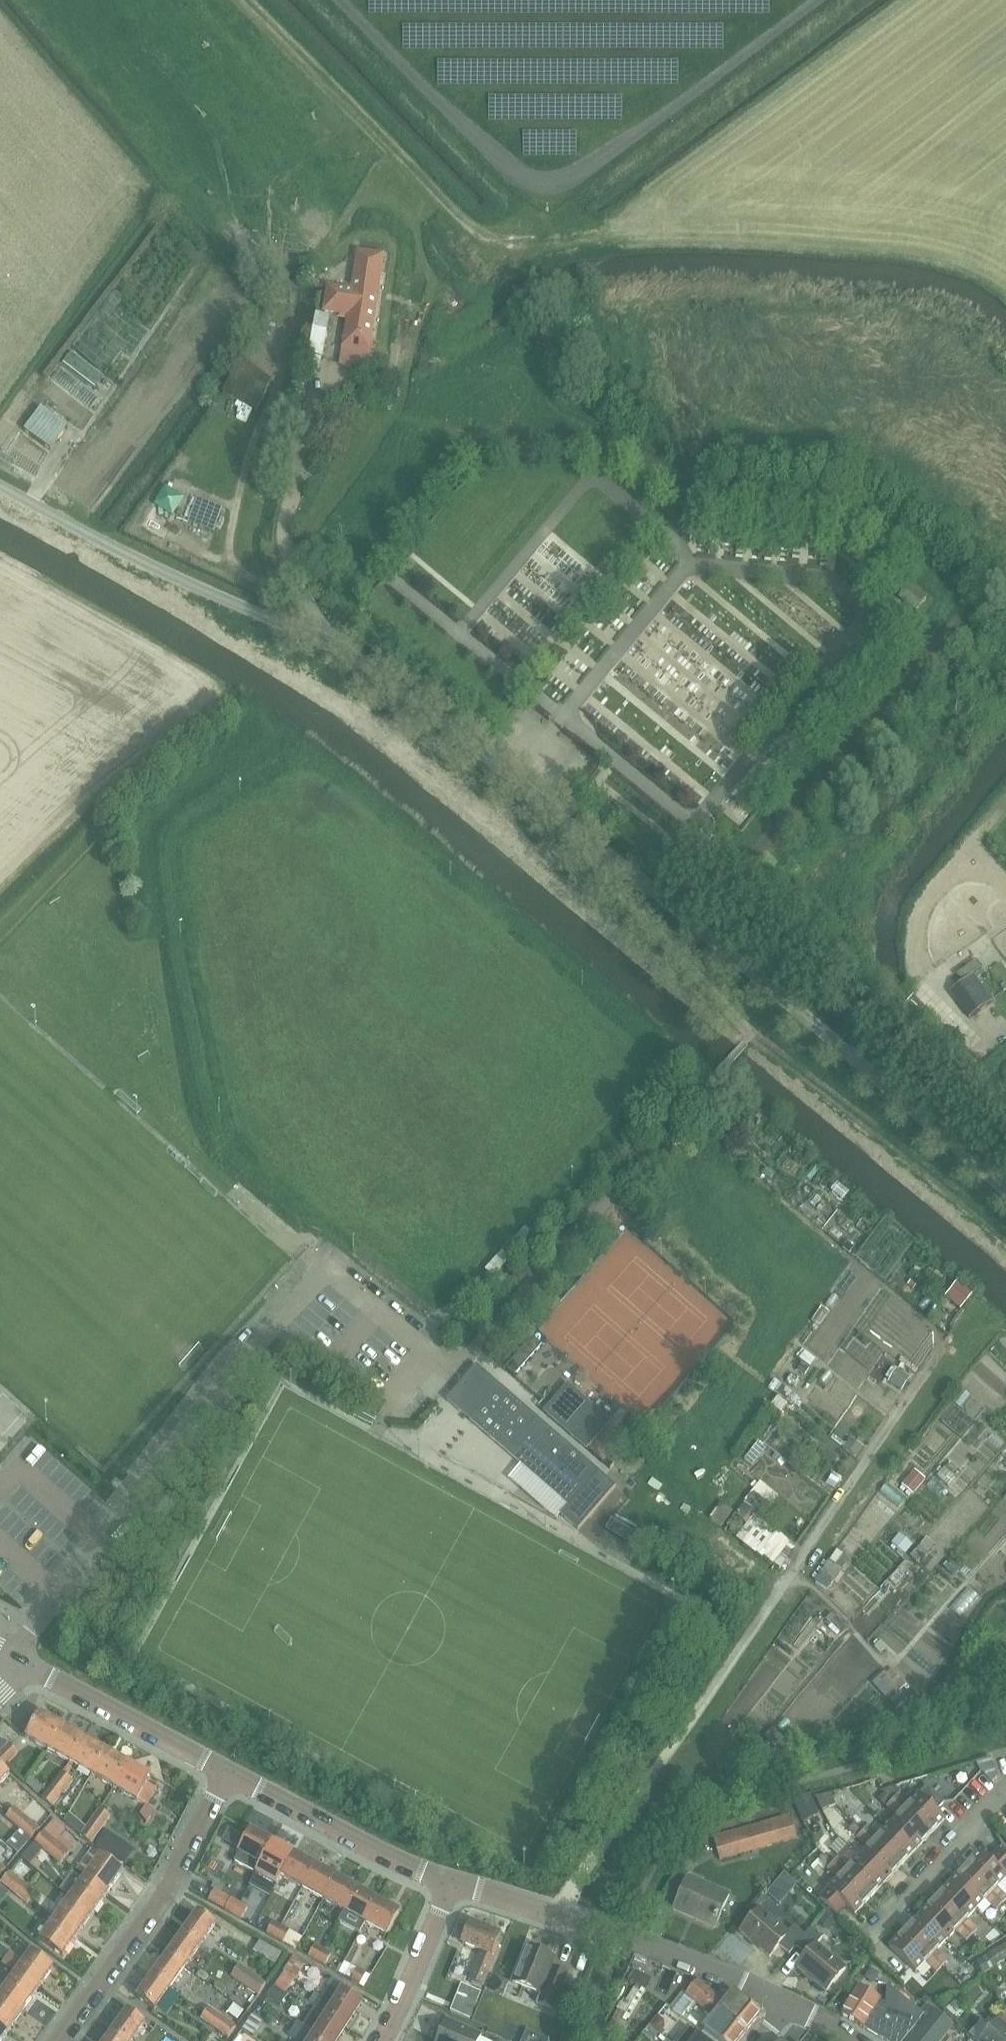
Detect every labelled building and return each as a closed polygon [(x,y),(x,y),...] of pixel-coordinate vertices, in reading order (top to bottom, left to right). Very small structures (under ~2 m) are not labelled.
[(358,253),(354,279),(371,283),(374,266),(381,267),(382,256),(358,253)] [(328,284),(324,312),(349,316),(346,335),(368,338),(376,284),(371,283),(354,279),(353,288),(328,284)] [(50,450),(67,427),(41,408),(24,431),(50,450)] [(900,597),(916,611),(926,599),(910,586),(900,597)] [(962,983),(958,986),(977,1013),(992,1002),(972,976),(962,983)] [(838,1183),(831,1191),(842,1200),(849,1192),(838,1183)] [(849,1243),(843,1249),(850,1255),(855,1248),(849,1243)] [(959,1280),(951,1291),(966,1302),(974,1292),(959,1280)] [(822,1307),(812,1321),(820,1327),(830,1313),(822,1307)] [(533,1338),(507,1368),(516,1376),(542,1346),(533,1338)] [(805,1352),(800,1359),(803,1362),(810,1366),(815,1359),(805,1352)] [(803,1362),(797,1370),(804,1375),(810,1366),(803,1362)] [(475,1365),(444,1399),(518,1463),(568,1507),(561,1515),(578,1530),(617,1488),(583,1459),(475,1365)] [(897,1369),(889,1382),(902,1391),(911,1379),(897,1369)] [(775,1381),(769,1388),(778,1395),(794,1407),(800,1399),(775,1381)] [(540,1408),(586,1448),(606,1425),(567,1391),(554,1406),(546,1400),(543,1404),(540,1408)] [(778,1397),(771,1406),(780,1413),(787,1404),(778,1397)] [(852,1439),(845,1449),(856,1456),(863,1447),(852,1439)] [(944,1469),(938,1475),(947,1483),(953,1476),(944,1469)] [(915,1471),(902,1486),(912,1495),(925,1479),(915,1471)] [(832,1476),(826,1485),(835,1491),(840,1482),(832,1476)] [(755,1495),(746,1505),(756,1515),(766,1504),(755,1495)] [(720,1504),(709,1519),(720,1528),(732,1513),(720,1504)] [(685,1505),(681,1511),(687,1515),(691,1510),(685,1505)] [(745,1505),(735,1517),(746,1526),(756,1515),(746,1505),(745,1505)] [(626,1542),(632,1532),(611,1520),(606,1530),(626,1542)] [(900,1534),(892,1543),(905,1554),(913,1545),(900,1534)] [(917,1551),(911,1558),(918,1564),(924,1558),(917,1551)] [(839,1618),(832,1626),(842,1636),(850,1628),(839,1618)] [(949,1630),(944,1639),(954,1645),(959,1637),(949,1630)] [(880,1642),(874,1648),(879,1654),(886,1648),(880,1642)] [(48,1750),(51,1751),(65,1727),(41,1713),(27,1737),(48,1750)] [(65,1727),(51,1751),(69,1762),(75,1765),(89,1741),(65,1727)] [(772,1729),(763,1737),(775,1750),(784,1741),(772,1729)] [(89,1741),(75,1765),(92,1775),(99,1779),(113,1755),(89,1741)] [(18,1753),(9,1744),(0,1754),(0,1759),(7,1765),(18,1753)] [(113,1755),(99,1779),(114,1787),(123,1792),(136,1768),(113,1755)] [(10,1775),(0,1765),(0,1785),(10,1775)] [(136,1768),(123,1792),(147,1807),(157,1790),(147,1784),(151,1777),(136,1768)] [(41,1798),(47,1802),(67,1776),(62,1772),(41,1798)] [(24,1781),(37,1794),(43,1788),(29,1776),(24,1781)] [(67,1776),(47,1802),(52,1806),(73,1780),(67,1776)] [(892,1801),(929,1837),(945,1821),(936,1812),(945,1803),(927,1786),(909,1806),(898,1796),(892,1801)] [(895,1787),(882,1792),(883,1793),(892,1801),(898,1796),(901,1792),(895,1787)] [(883,1793),(878,1799),(887,1807),(892,1801),(883,1793)] [(808,1795),(794,1802),(801,1815),(815,1808),(808,1795)] [(898,1817),(888,1827),(915,1852),(929,1837),(892,1801),(887,1807),(898,1817)] [(5,1819),(19,1830),(31,1840),(40,1829),(14,1808),(11,1812),(5,1819)] [(100,1809),(87,1827),(80,1836),(91,1844),(92,1843),(111,1817),(100,1809)] [(63,1823),(80,1836),(87,1827),(69,1814),(64,1822),(63,1823)] [(790,1816),(735,1832),(713,1839),(720,1861),(797,1838),(790,1816)] [(35,1843),(42,1850),(60,1864),(62,1861),(69,1854),(55,1842),(66,1830),(54,1820),(35,1843)] [(853,1824),(848,1830),(857,1838),(863,1833),(853,1824)] [(863,1833),(900,1868),(915,1852),(888,1827),(879,1837),(868,1827),(863,1833)] [(19,1855),(31,1840),(19,1830),(7,1845),(19,1855)] [(239,1853),(234,1862),(255,1874),(260,1865),(261,1865),(273,1843),(251,1831),(245,1842),(239,1853)] [(107,1832),(97,1847),(125,1866),(135,1852),(107,1832)] [(868,1849),(858,1859),(885,1884),(900,1868),(863,1833),(857,1838),(868,1849)] [(30,1864),(42,1850),(35,1843),(22,1858),(30,1864)] [(261,1865),(260,1865),(255,1874),(276,1885),(282,1877),(281,1877),(294,1855),(273,1843),(261,1865)] [(965,1869),(1002,1905),(1005,1900),(1005,1898),(996,1889),(1005,1879),(1005,1850),(1003,1845),(988,1861),(980,1853),(965,1869)] [(848,1848),(833,1864),(870,1899),(885,1884),(858,1859),(848,1848)] [(91,1851),(76,1872),(85,1878),(107,1895),(123,1873),(100,1858),(91,1851)] [(281,1877),(282,1877),(302,1889),(314,1866),(294,1855),(281,1877)] [(854,1916),(870,1899),(833,1864),(827,1870),(838,1880),(819,1899),(837,1916),(846,1907),(854,1916)] [(314,1866),(302,1889),(323,1900),(335,1878),(314,1866)] [(950,1885),(976,1910),(985,1900),(996,1911),(1002,1905),(965,1869),(950,1885)] [(5,1878),(31,1899),(35,1894),(9,1873),(5,1878)] [(784,1873),(779,1880),(792,1890),(797,1884),(784,1873)] [(714,1928),(729,1896),(687,1877),(673,1910),(714,1928)] [(26,1904),(31,1899),(5,1878),(0,1883),(26,1904)] [(85,1878),(70,1899),(93,1915),(107,1895),(85,1878)] [(335,1878),(323,1900),(344,1912),(356,1890),(335,1878)] [(935,1901),(972,1936),(977,1930),(967,1920),(976,1910),(950,1885),(935,1901)] [(8,1894),(0,1887),(0,1904),(8,1894)] [(215,1889),(209,1901),(225,1910),(241,1920),(242,1919),(248,1908),(239,1903),(215,1889)] [(344,1912),(338,1922),(359,1933),(364,1923),(377,1901),(356,1890),(344,1912)] [(70,1899),(56,1919),(78,1935),(93,1915),(70,1899)] [(377,1901),(364,1923),(386,1935),(398,1913),(377,1901)] [(920,1916),(946,1942),(956,1932),(966,1942),(972,1936),(935,1901),(920,1916)] [(789,1955),(795,1947),(804,1937),(804,1936),(793,1927),(788,1933),(759,1909),(740,1933),(769,1958),(779,1946),(789,1955)] [(198,1912),(182,1933),(200,1946),(216,1924),(198,1912)] [(824,1914),(817,1923),(828,1931),(835,1923),(824,1914)] [(905,1932),(942,1967),(947,1962),(937,1951),(946,1942),(920,1916),(905,1932)] [(63,1956),(78,1935),(56,1919),(40,1940),(63,1956)] [(266,1935),(274,1939),(281,1926),(273,1922),(267,1933),(266,1935)] [(463,1944),(482,1951),(479,1959),(478,1959),(470,1979),(483,1985),(499,1945),(495,1943),(498,1936),(471,1925),(463,1944)] [(281,1926),(274,1939),(282,1943),(283,1941),(289,1930),(281,1926)] [(811,1929),(804,1936),(804,1937),(795,1947),(805,1956),(796,1967),(826,1992),(845,1969),(817,1945),(822,1938),(811,1929)] [(937,1973),(942,1967),(905,1932),(889,1948),(916,1973),(926,1963),(937,1973)] [(182,1933),(167,1954),(185,1967),(200,1946),(182,1933)] [(253,1952),(275,1965),(281,1954),(259,1942),(253,1952)] [(308,1958),(316,1962),(322,1949),(314,1945),(308,1956),(308,1958)] [(990,1954),(996,1965),(1005,1960),(1005,1945),(990,1954)] [(513,1983),(540,1994),(550,1968),(554,1959),(527,1948),(513,1983)] [(322,1949),(316,1962),(325,1966),(331,1953),(322,1949)] [(3,1962),(1,1964),(16,1974),(38,1990),(54,1969),(31,1953),(24,1963),(10,1953),(3,1962)] [(167,1954),(152,1976),(170,1988),(185,1967),(167,1954)] [(293,1957),(284,1972),(296,1979),(305,1964),(293,1957)] [(345,1963),(339,1973),(345,1977),(351,1967),(345,1963)] [(235,1971),(262,1990),(266,1985),(239,1965),(235,1971)] [(550,1968),(540,1994),(536,2003),(552,2010),(566,1974),(550,1968)] [(621,2030),(650,1979),(634,1969),(627,1980),(633,1983),(610,2024),(621,2030)] [(350,1981),(359,1986),(359,1985),(365,1975),(357,1970),(351,1980),(350,1981)] [(258,1996),(262,1990),(235,1971),(231,1977),(258,1996)] [(16,1974),(1,1995),(24,2011),(38,1990),(16,1974)] [(154,2010),(170,1988),(152,1976),(136,1997),(154,2010)] [(339,1996),(326,2016),(345,2028),(362,2003),(343,1991),(345,1987),(332,1979),(326,1988),(339,1996)] [(699,1995),(745,2032),(760,2014),(732,1992),(723,2002),(696,1980),(685,1995),(693,2003),(694,2002),(699,1995)] [(481,1992),(462,1984),(451,2011),(470,2019),(481,1992)] [(266,1997),(279,2006),(288,1995),(275,1986),(266,1997)] [(858,1987),(841,2016),(863,2029),(880,2000),(858,1987)] [(863,2029),(882,2040),(883,2039),(886,2040),(907,2040),(916,2029),(925,2017),(887,1987),(880,2000),(863,2029)] [(0,1996),(0,2025),(9,2031),(24,2011),(1,1995),(0,1996)] [(682,2017),(693,2003),(685,1995),(673,2010),(682,2017)] [(719,2040),(738,2040),(745,2032),(699,1995),(694,2002),(712,2017),(703,2028),(719,2040)] [(205,2013),(231,2032),(235,2026),(209,2007),(205,2013)] [(950,2025),(931,2010),(925,2017),(916,2029),(907,2040),(938,2040),(950,2025)] [(112,2032),(124,2040),(132,2040),(145,2023),(127,2011),(112,2032)] [(999,2018),(979,2040),(1005,2040),(1005,2011),(999,2018)] [(227,2037),(231,2032),(205,2013),(201,2019),(227,2037)] [(252,2016),(242,2030),(252,2037),(261,2023),(252,2016)] [(311,2040),(337,2040),(345,2028),(326,2016),(314,2035),(307,2030),(308,2029),(297,2022),(293,2029),(311,2040)] [(659,2016),(651,2026),(661,2034),(666,2028),(665,2021),(659,2016)] [(438,2040),(479,2040),(481,2036),(447,2021),(438,2040)] [(9,2031),(0,2025),(0,2040),(2,2040),(9,2031)] [(659,2034),(649,2026),(642,2035),(649,2040),(653,2040),(659,2034)] [(686,2027),(674,2040),(704,2040),(686,2027)] [(293,2029),(288,2036),(295,2040),(311,2040),(293,2029)] [(105,2040),(124,2040),(112,2032),(105,2040)]
